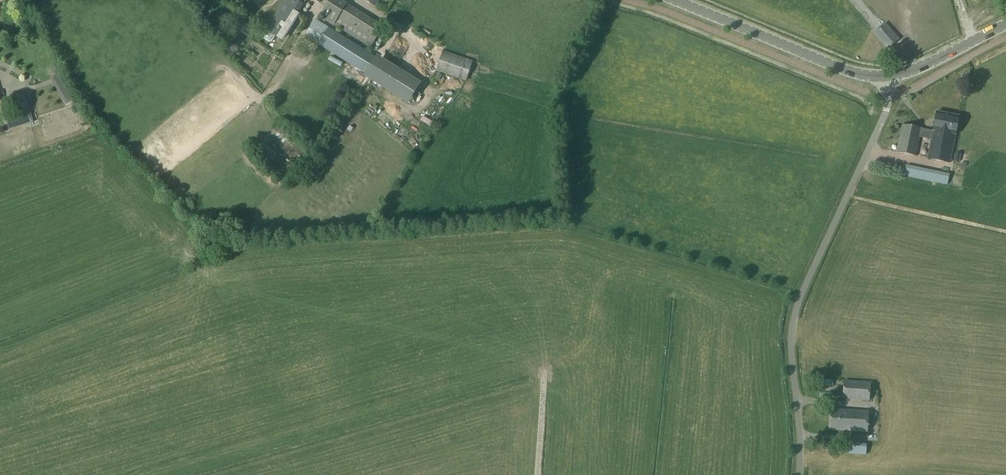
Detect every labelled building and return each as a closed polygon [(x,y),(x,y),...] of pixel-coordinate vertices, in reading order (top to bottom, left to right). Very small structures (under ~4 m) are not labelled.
[(266,31),(264,30),(260,35),(262,37),(269,42),(270,41),(274,36),(282,41),(304,5),(296,0),(286,0),(266,31)] [(364,15),(340,0),(330,0),(319,16),(326,21),(370,49),(383,28),(364,15)] [(404,13),(395,10),(399,1),(395,0),(389,0),(384,11),(402,18),(404,13)] [(316,20),(306,37),(366,74),(376,58),(316,20)] [(874,34),(888,49),(899,39),(886,24),(874,34)] [(395,65),(402,40),(390,36),(383,62),(395,65)] [(436,72),(466,82),(473,62),(443,52),(436,72)] [(32,123),(23,94),(8,98),(12,113),(3,116),(7,131),(32,123)] [(414,105),(421,100),(418,95),(411,100),(414,105)] [(928,159),(950,164),(959,117),(937,113),(928,159)] [(896,153),(917,157),(922,129),(902,125),(896,153)] [(281,127),(276,132),(286,142),(291,137),(281,127)] [(950,175),(906,166),(904,177),(948,186),(950,175)] [(911,208),(909,229),(919,230),(921,209),(911,208)] [(870,401),(871,383),(844,382),(843,400),(870,401)] [(876,403),(875,414),(886,415),(887,403),(876,403)] [(830,431),(867,433),(869,413),(831,411),(830,431)] [(864,459),(891,458),(890,447),(863,448),(864,459)]
